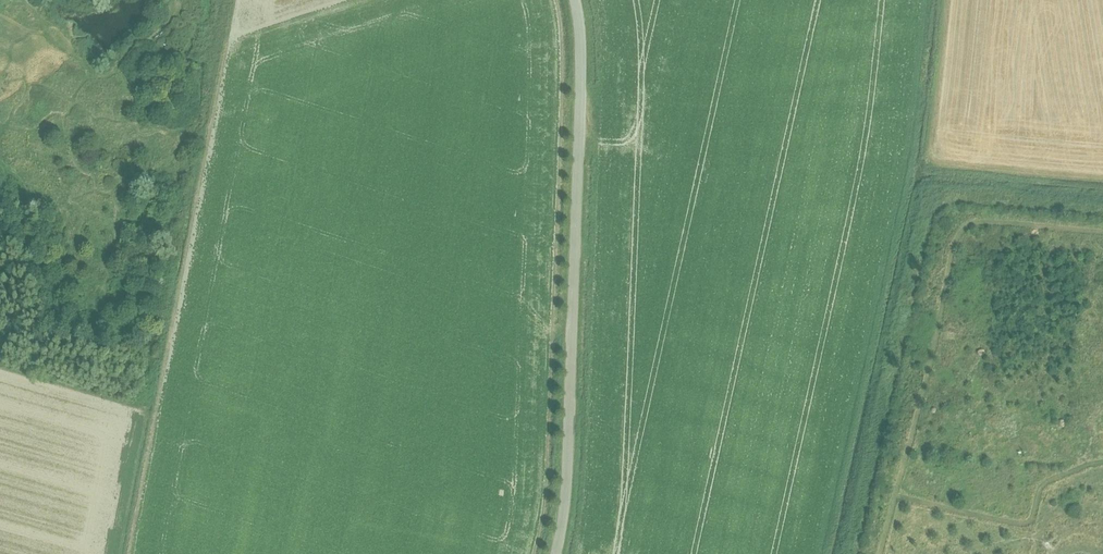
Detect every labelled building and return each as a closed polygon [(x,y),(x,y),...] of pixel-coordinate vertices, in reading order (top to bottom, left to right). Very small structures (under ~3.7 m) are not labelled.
[(137,289),(129,296),(134,302),(142,295),(137,289)]
